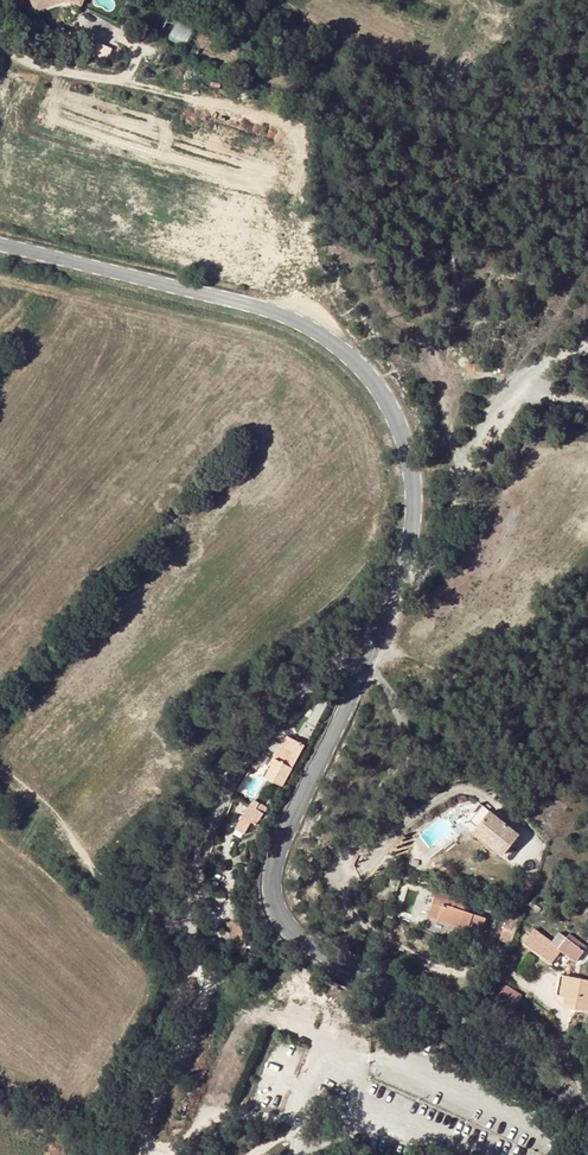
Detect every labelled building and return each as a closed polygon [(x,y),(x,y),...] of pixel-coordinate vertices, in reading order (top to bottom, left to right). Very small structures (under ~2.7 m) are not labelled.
[(34,11),(62,2),(63,0),(30,0),(34,11)] [(293,740),(287,737),(275,759),(281,763),(293,740)] [(282,787),(304,747),(293,740),(281,763),(275,759),(265,778),(282,787)] [(256,826),(263,814),(255,809),(257,805),(254,803),(251,807),(251,806),(244,818),(252,823),(256,826)] [(473,813),(472,805),(459,806),(460,815),(473,813)] [(504,855),(519,835),(489,812),(474,833),(504,855)] [(236,830),(245,836),(252,823),(244,818),(236,830)] [(470,924),(469,927),(482,931),(486,919),(464,911),(467,901),(438,890),(429,915),(460,925),(460,924),(461,921),(470,924)] [(511,944),(520,920),(509,916),(500,940),(511,944)] [(244,947),(239,922),(231,922),(236,949),(244,947)] [(559,953),(561,950),(577,962),(585,951),(584,950),(587,947),(570,935),(567,938),(560,933),(552,944),(534,930),(525,943),(552,964),(560,954),(559,953)] [(557,995),(567,997),(565,1007),(586,1011),(587,1000),(587,981),(561,976),(557,995)] [(522,996),(506,985),(499,996),(513,1007),(522,996)]
